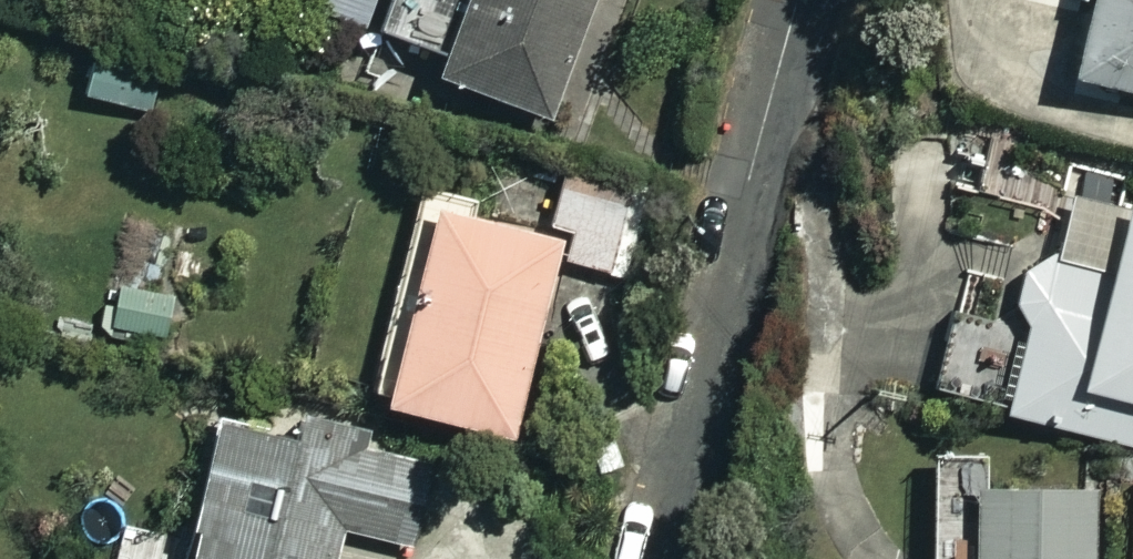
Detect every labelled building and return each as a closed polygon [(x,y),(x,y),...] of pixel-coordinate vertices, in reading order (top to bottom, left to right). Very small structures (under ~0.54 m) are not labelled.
[(363,25),(422,46),(414,67),(538,113),(580,0),(373,0),(363,25)] [(628,13),(633,0),(592,0),(628,13)] [(1052,68),(1132,89),(1132,0),(1070,0),(1052,68)] [(160,69),(86,47),(74,91),(148,112),(160,69)] [(636,202),(559,176),(544,222),(566,229),(557,256),(612,274),(636,202)] [(1065,193),(1048,261),(1023,254),(1002,339),(943,324),(926,389),(1132,442),(1132,210),(1065,193)] [(557,237),(415,194),(357,389),(498,432),(557,237)] [(169,295),(108,283),(99,331),(160,343),(169,295)] [(202,410),(166,558),(322,558),(330,527),(406,545),(425,463),(364,449),(368,430),(272,407),(267,425),(202,410)] [(968,468),(952,558),(1083,558),(1095,491),(968,468)]
